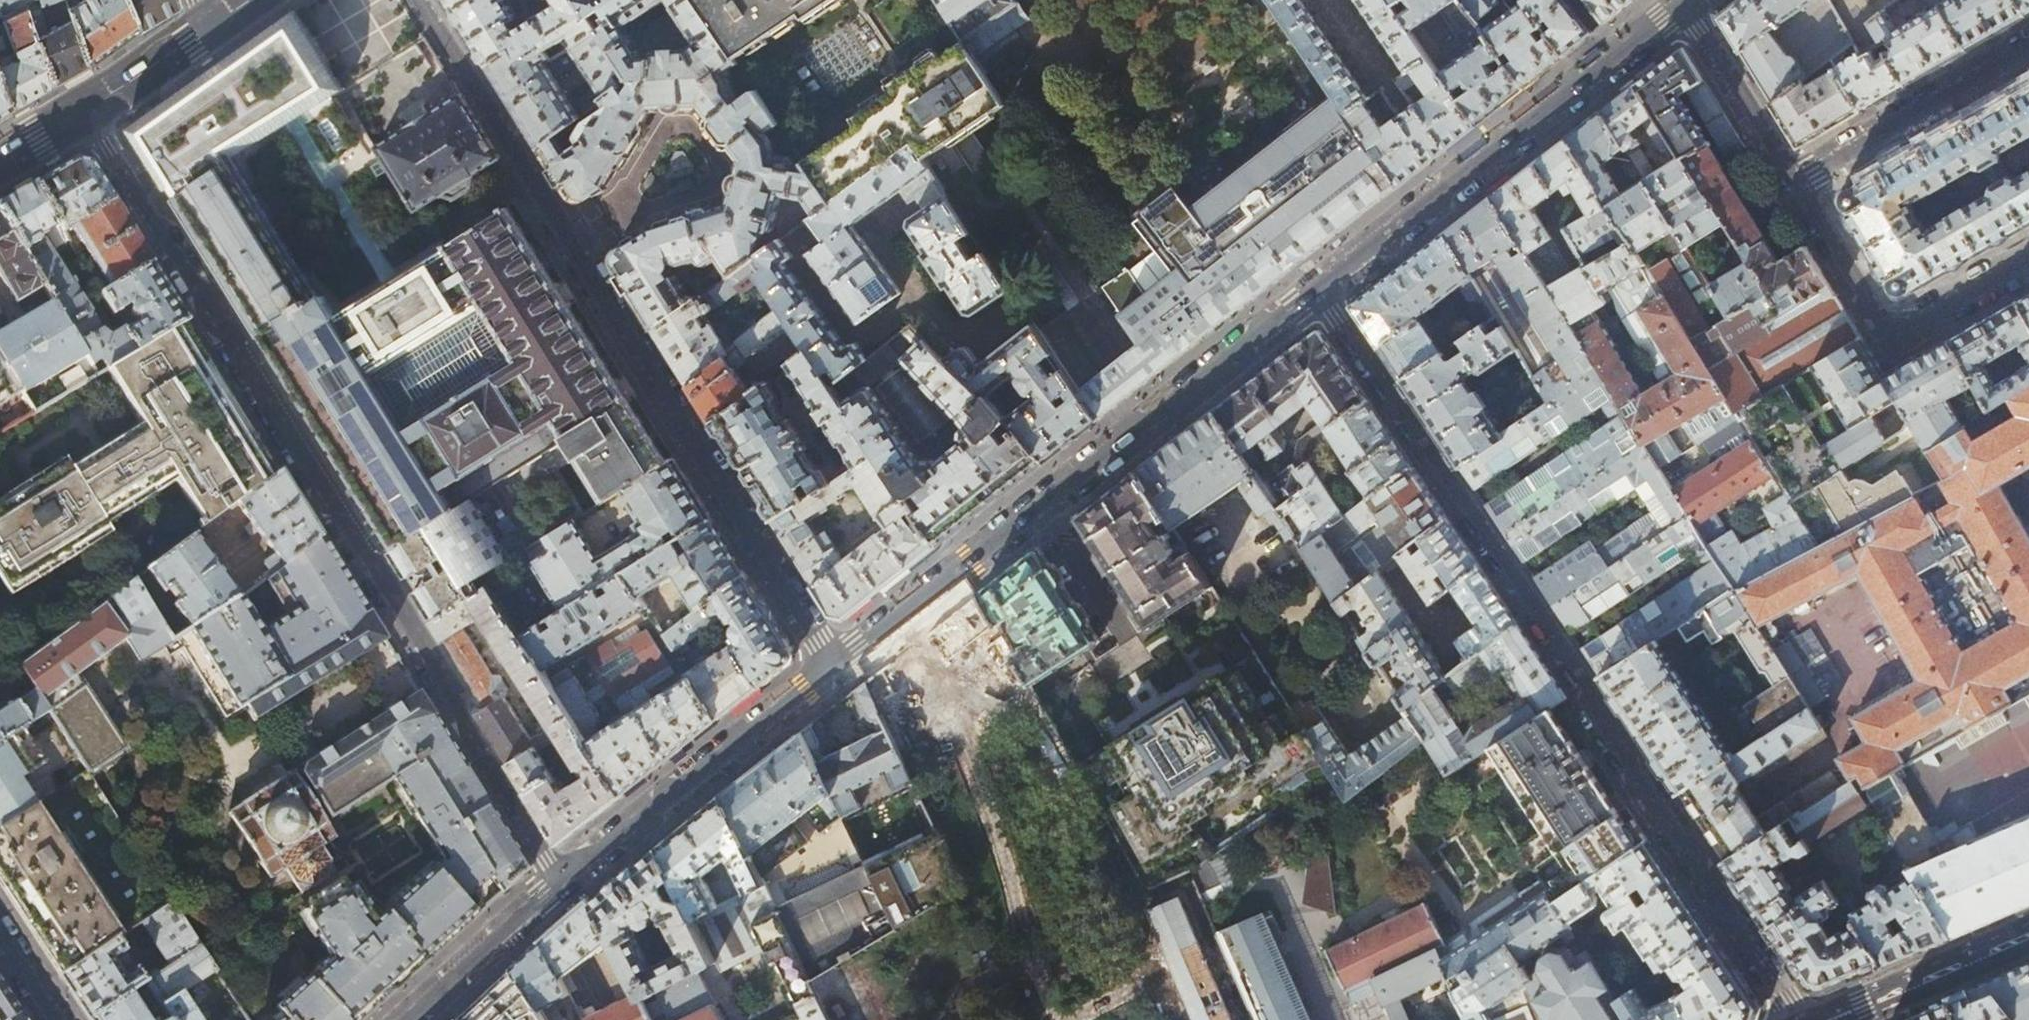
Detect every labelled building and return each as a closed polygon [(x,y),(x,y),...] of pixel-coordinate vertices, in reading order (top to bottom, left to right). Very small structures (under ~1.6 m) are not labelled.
[(10,107),(10,108),(37,93),(58,80),(87,63),(68,8),(65,0),(39,0),(45,18),(41,20),(45,32),(38,37),(26,0),(0,0),(0,14),(2,14),(15,53),(6,56),(0,39),(0,79),(10,107)] [(68,8),(87,63),(115,43),(136,28),(137,28),(125,0),(65,0),(68,8)] [(137,28),(139,31),(157,20),(177,8),(175,0),(125,0),(137,28)] [(580,0),(557,0),(558,2),(516,28),(512,21),(516,19),(517,15),(507,0),(448,0),(453,8),(489,65),(513,49),(519,59),(543,45),(546,50),(571,34),(577,43),(599,29),(580,0)] [(599,29),(613,50),(631,37),(626,27),(666,0),(580,0),(599,29)] [(740,65),(697,0),(685,0),(674,8),(673,9),(695,42),(685,50),(654,51),(652,57),(642,57),(640,54),(641,53),(631,37),(613,50),(624,68),(631,77),(624,82),(629,89),(643,91),(651,109),(698,106),(706,117),(702,120),(726,149),(730,146),(740,158),(736,172),(727,204),(710,209),(708,205),(690,210),(699,237),(704,237),(718,257),(730,275),(750,261),(757,256),(761,253),(756,245),(758,237),(762,233),(764,229),(772,231),(783,195),(804,199),(814,215),(832,202),(805,162),(801,165),(797,164),(792,156),(779,155),(778,156),(776,156),(773,140),(765,130),(778,121),(761,95),(745,106),(732,90),(732,82),(727,74),(740,65)] [(740,65),(742,67),(761,95),(778,121),(796,148),(960,35),(937,0),(697,0),(740,65)] [(960,35),(984,70),(1024,44),(1014,30),(1029,20),(1016,0),(937,0),(960,35)] [(1379,148),(1385,157),(1379,162),(1397,186),(1439,153),(1443,150),(1476,124),(1462,104),(1456,107),(1451,100),(1457,96),(1442,73),(1412,32),(1390,0),(1360,0),(1408,70),(1394,80),(1395,82),(1396,82),(1404,93),(1422,81),(1432,95),(1383,128),(1365,103),(1368,98),(1300,0),(1269,0),(1296,40),(1334,95),(1373,153),(1379,148)] [(1412,32),(1441,11),(1460,38),(1447,46),(1446,54),(1453,64),(1442,73),(1457,96),(1462,104),(1476,124),(1498,107),(1524,86),(1460,0),(1390,0),(1412,32)] [(1524,86),(1530,81),(1556,60),(1564,54),(1527,3),(1512,13),(1501,0),(1460,0),(1524,86)] [(1527,3),(1564,54),(1583,39),(1591,32),(1566,0),(1525,0),(1527,3)] [(1603,22),(1626,5),(1632,0),(1588,0),(1603,22)] [(1787,56),(1771,35),(1780,30),(1776,25),(1812,0),(1742,0),(1720,17),(1729,31),(1742,52),(1773,102),(1803,80),(1807,76),(1795,56),(1792,55),(1789,55),(1787,56)] [(1853,42),(1860,54),(1862,56),(1882,45),(1885,43),(1872,20),(1885,10),(1896,0),(1830,0),(1853,42)] [(1939,0),(1923,0),(1929,11),(1897,30),(1885,10),(1872,20),(1885,43),(1882,45),(1906,84),(1939,66),(1967,49),(1939,0)] [(1967,49),(1998,31),(2026,15),(2017,0),(1939,0),(1967,49)] [(2026,15),(2028,14),(2028,0),(2017,0),(2026,15)] [(397,542),(471,496),(568,435),(610,498),(625,489),(667,462),(626,395),(622,398),(615,387),(619,384),(566,300),(558,304),(551,293),(559,289),(507,205),(441,247),(418,209),(378,146),(304,26),(298,29),(291,17),(281,24),(244,50),(247,55),(223,73),(197,91),(193,86),(161,108),(131,130),(166,188),(169,186),(174,194),(176,198),(173,200),(177,205),(180,203),(210,250),(248,311),(262,333),(263,332),(277,354),(278,355),(286,368),(319,419),(369,498),(397,542)] [(613,50),(599,29),(577,43),(570,47),(579,62),(596,88),(603,99),(604,98),(622,84),(616,73),(624,68),(613,50)] [(984,70),(960,35),(796,148),(805,162),(832,202),(913,144),(924,160),(1006,104),(984,70)] [(551,59),(546,50),(543,45),(519,59),(513,49),(489,65),(511,101),(540,148),(556,135),(603,99),(596,88),(571,104),(554,77),(579,62),(570,47),(551,59)] [(1862,56),(1860,54),(1847,61),(1841,50),(1831,59),(1835,65),(1836,67),(1861,110),(1880,99),(1906,84),(1882,45),(1862,56)] [(1825,301),(1835,295),(1813,258),(1806,246),(1779,265),(1770,250),(1708,143),(1678,94),(1685,89),(1728,158),(1734,154),(1739,163),(1744,160),(1747,165),(1753,161),(1745,149),(1746,148),(1704,80),(1684,47),(1664,62),(1637,83),(1700,186),(1706,196),(1724,223),(1748,261),(1768,293),(1752,303),(1764,323),(1820,291),(1825,301)] [(1861,110),(1836,67),(1835,65),(1833,67),(1833,68),(1832,69),(1833,70),(1806,86),(1803,80),(1773,102),(1787,126),(1799,146),(1824,131),(1861,110)] [(10,107),(0,79),(0,113),(10,107)] [(624,82),(622,84),(604,98),(610,108),(602,123),(590,122),(586,130),(588,135),(579,140),(580,142),(577,144),(565,146),(564,144),(563,145),(556,135),(540,148),(554,170),(571,197),(575,199),(581,200),(584,200),(592,195),(596,191),(598,194),(608,187),(606,184),(616,167),(621,169),(647,124),(643,122),(651,109),(643,91),(629,89),(624,82)] [(1686,247),(1724,223),(1706,196),(1695,203),(1689,192),(1700,186),(1637,83),(1621,96),(1601,111),(1624,147),(1643,178),(1644,180),(1675,229),(1686,247)] [(1865,245),(1894,295),(1896,296),(1898,297),(1900,297),(1903,296),(1977,254),(2028,224),(2028,171),(2015,179),(2006,174),(2000,163),(2001,155),(2021,143),(2026,152),(2028,150),(2028,83),(2020,88),(1968,118),(1916,148),(1861,180),(1841,191),(1840,194),(1839,197),(1840,200),(1865,245)] [(461,94),(378,146),(418,209),(443,193),(456,198),(472,189),(474,173),(484,168),(500,158),(461,94)] [(1373,153),(1334,95),(1322,105),(1207,199),(1192,211),(1195,216),(1192,219),(1177,229),(1162,207),(1139,222),(1158,251),(1128,271),(1127,269),(1120,274),(1101,287),(1119,312),(1142,344),(1179,315),(1199,300),(1369,170),(1378,160),(1373,153)] [(1608,205),(1630,241),(1637,253),(1663,236),(1675,255),(1686,247),(1675,229),(1644,180),(1643,178),(1624,147),(1601,111),(1587,122),(1566,138),(1589,174),(1608,205)] [(1703,440),(1711,453),(1748,432),(1736,412),(1691,340),(1662,293),(1648,271),(1645,265),(1637,253),(1630,241),(1608,205),(1589,174),(1566,138),(1521,173),(1492,196),(1520,241),(1528,253),(1548,287),(1570,323),(1595,364),(1643,442),(1659,468),(1681,454),(1679,451),(1678,450),(1667,432),(1683,423),(1695,445),(1703,440)] [(930,169),(924,160),(913,144),(832,202),(814,215),(811,217),(827,240),(808,254),(859,323),(900,292),(851,225),(899,191),(930,169)] [(58,170),(34,184),(73,249),(76,253),(85,248),(105,279),(95,285),(100,294),(152,263),(133,232),(102,182),(90,163),(75,160),(58,170)] [(1199,300),(1179,315),(1142,344),(1111,368),(1080,392),(1099,420),(1128,397),(1157,374),(1282,276),(1301,262),(1382,198),(1397,186),(1379,162),(1378,160),(1369,170),(1199,300)] [(930,169),(899,191),(909,204),(916,200),(924,211),(948,196),(930,169)] [(91,364),(101,358),(108,369),(136,352),(123,330),(122,329),(108,336),(101,332),(72,285),(70,286),(42,240),(37,242),(34,237),(44,231),(54,247),(57,246),(59,251),(65,248),(68,252),(73,249),(34,184),(15,195),(0,204),(0,217),(43,287),(52,302),(67,324),(71,332),(85,354),(91,364)] [(948,196),(924,211),(912,220),(910,227),(927,253),(924,255),(948,290),(951,288),(968,313),(976,315),(1011,290),(948,196)] [(1502,325),(1516,348),(1535,377),(1548,400),(1595,364),(1570,323),(1548,287),(1528,253),(1520,241),(1492,196),(1468,214),(1445,232),(1470,272),(1496,315),(1502,325)] [(708,264),(718,257),(704,237),(699,237),(690,210),(656,220),(657,225),(651,227),(624,246),(617,251),(615,254),(613,256),(613,260),(613,264),(615,267),(627,287),(653,329),(695,300),(691,293),(690,294),(676,272),(675,273),(674,271),(676,263),(683,263),(700,259),(700,261),(702,263),(703,264),(707,264),(708,264)] [(16,302),(43,287),(0,217),(0,275),(16,302)] [(1485,323),(1496,315),(1470,272),(1445,232),(1404,265),(1400,268),(1352,305),(1376,341),(1378,345),(1403,381),(1446,351),(1450,348),(1426,310),(1459,285),(1483,325),(1485,323)] [(761,253),(757,256),(765,267),(758,273),(762,279),(779,305),(792,324),(808,348),(825,374),(834,367),(842,379),(868,358),(855,341),(847,348),(785,264),(793,258),(780,239),(761,253)] [(1691,256),(1686,247),(1675,255),(1648,271),(1662,293),(1691,340),(1729,317),(1709,285),(1704,277),(1691,256)] [(1699,251),(1691,256),(1704,277),(1712,272),(1699,251)] [(758,273),(750,261),(730,275),(699,297),(703,304),(704,303),(706,303),(708,304),(710,305),(710,306),(710,307),(739,287),(743,291),(762,279),(758,273)] [(1748,261),(1709,285),(1729,317),(1752,303),(1768,293),(1748,261)] [(152,263),(100,294),(112,313),(130,303),(130,307),(130,310),(131,313),(134,317),(138,320),(140,321),(123,330),(136,352),(176,328),(188,321),(171,293),(168,289),(152,263)] [(1752,303),(1729,317),(1691,340),(1736,412),(1862,337),(1861,336),(1835,295),(1825,301),(1820,291),(1764,323),(1752,303)] [(2018,299),(2028,318),(2028,293),(2018,299)] [(699,297),(695,300),(653,329),(668,353),(688,386),(729,355),(738,366),(742,362),(792,324),(779,305),(725,348),(702,311),(703,310),(706,311),(707,311),(709,311),(710,309),(710,307),(710,306),(710,305),(708,304),(706,303),(704,303),(703,304),(699,297)] [(2018,299),(1982,320),(1949,339),(1974,381),(1990,409),(2028,384),(2028,365),(2000,382),(1998,387),(1983,359),(1989,361),(2018,344),(2019,340),(2028,357),(2028,318),(2018,299)] [(67,324),(52,302),(0,332),(0,354),(5,362),(17,355),(21,362),(9,369),(22,390),(85,354),(71,332),(59,339),(55,332),(67,324)] [(1491,333),(1485,323),(1483,325),(1462,339),(1468,350),(1452,359),(1451,358),(1450,359),(1446,351),(1403,381),(1431,423),(1460,467),(1504,438),(1500,432),(1485,408),(1484,408),(1474,391),(1473,391),(1466,381),(1466,380),(1468,375),(1478,368),(1479,370),(1484,371),(1516,348),(1502,325),(1491,333)] [(790,362),(808,348),(792,324),(742,362),(748,370),(754,366),(760,373),(784,354),(790,362)] [(963,347),(946,360),(986,396),(987,395),(988,396),(1014,376),(1027,393),(1029,394),(1030,394),(1032,393),(1033,392),(1036,395),(1006,417),(1046,461),(1055,454),(1085,431),(1099,420),(1080,392),(1065,370),(1054,378),(1043,363),(1055,355),(1034,324),(982,364),(970,348),(963,347)] [(911,325),(868,358),(842,379),(833,386),(878,453),(939,545),(955,532),(997,499),(1046,461),(1006,417),(988,396),(987,395),(986,396),(946,360),(911,325)] [(176,328),(136,352),(108,369),(141,423),(71,467),(102,520),(173,475),(201,521),(197,524),(201,530),(238,503),(270,480),(240,431),(216,392),(176,328)] [(1314,334),(1279,361),(1272,367),(1233,397),(1215,411),(1278,510),(1309,487),(1298,471),(1310,461),(1335,441),(1336,440),(1329,429),(1368,400),(1338,355),(1320,329),(1314,334)] [(1876,360),(1862,337),(1736,412),(1748,432),(1752,439),(1776,476),(1792,502),(1842,469),(1902,431),(1909,419),(1884,376),(1885,376),(1876,360)] [(1910,361),(1885,376),(1884,376),(1909,419),(1927,449),(1929,449),(1965,425),(1951,398),(1951,396),(1974,381),(1949,339),(1910,361)] [(808,348),(790,362),(789,363),(854,459),(859,466),(878,453),(833,386),(825,374),(808,348)] [(1,391),(6,400),(22,390),(9,369),(5,362),(0,354),(0,391),(1,391)] [(735,370),(738,366),(729,355),(688,386),(701,406),(711,422),(751,392),(735,370)] [(1643,442),(1595,364),(1548,400),(1500,432),(1504,438),(1460,467),(1475,490),(1538,447),(1537,444),(1551,435),(1553,437),(1601,405),(1612,421),(1486,505),(1505,535),(1643,442)] [(751,392),(711,422),(721,439),(726,436),(735,450),(738,454),(744,464),(767,499),(761,502),(772,520),(859,466),(854,459),(837,469),(832,462),(824,467),(817,464),(807,449),(811,447),(790,414),(786,416),(777,402),(777,393),(768,379),(751,392)] [(1336,440),(1335,441),(1353,469),(1352,471),(1370,497),(1412,466),(1385,426),(1368,400),(1329,429),(1336,440)] [(1176,441),(1138,471),(1166,513),(1175,527),(1242,481),(1270,523),(1273,521),(1287,542),(1296,538),(1284,518),(1278,510),(1215,411),(1176,441)] [(1752,439),(1672,489),(1688,516),(1707,547),(1734,589),(1819,546),(1792,502),(1776,476),(1752,439)] [(1672,489),(1659,468),(1643,442),(1505,535),(1524,563),(1583,524),(1580,520),(1596,510),(1598,513),(1638,487),(1654,513),(1598,549),(1591,540),(1534,578),(1553,606),(1688,516),(1672,489)] [(878,453),(859,466),(772,520),(796,560),(831,615),(846,618),(871,598),(928,553),(939,545),(878,453)] [(667,462),(625,489),(644,519),(639,522),(644,530),(636,535),(635,534),(598,557),(575,519),(526,549),(562,610),(574,603),(625,571),(712,518),(694,490),(675,457),(667,462)] [(1309,487),(1278,510),(1284,518),(1294,511),(1307,531),(1296,538),(1303,548),(1345,516),(1310,461),(1298,471),(1309,487)] [(102,520),(71,467),(68,463),(0,506),(0,581),(6,591),(108,528),(102,520)] [(1424,482),(1412,466),(1370,497),(1345,516),(1303,548),(1337,601),(1400,553),(1410,546),(1419,538),(1447,518),(1424,482)] [(1842,469),(1792,502),(1819,546),(1912,496),(1896,470),(1873,485),(1862,480),(1859,480),(1854,479),(1852,480),(1851,481),(1842,469)] [(270,480),(238,503),(250,521),(245,524),(251,533),(257,530),(273,555),(262,563),(269,574),(321,536),(305,510),(287,481),(281,471),(270,480)] [(1157,519),(1166,513),(1138,471),(1117,487),(1081,515),(1079,517),(1079,520),(1080,520),(1147,622),(1148,623),(1150,624),(1153,624),(1155,622),(1154,622),(1213,586),(1185,541),(1176,547),(1175,546),(1174,546),(1169,538),(1170,537),(1164,528),(1162,529),(1157,519)] [(397,542),(389,549),(407,579),(490,528),(471,496),(397,542)] [(1734,589),(1707,547),(1688,516),(1553,606),(1571,633),(1630,593),(1627,590),(1643,580),(1645,583),(1694,550),(1705,566),(1581,648),(1600,676),(1630,657),(1655,640),(1676,627),(1734,589)] [(728,543),(712,518),(625,571),(641,596),(677,573),(699,608),(708,601),(746,573),(728,543)] [(1447,518),(1419,538),(1425,547),(1416,554),(1410,546),(1400,553),(1337,601),(1344,613),(1356,604),(1360,605),(1368,617),(1364,620),(1367,624),(1371,622),(1373,625),(1372,630),(1360,638),(1368,651),(1411,619),(1383,575),(1388,572),(1391,572),(1399,566),(1399,562),(1404,559),(1431,601),(1432,603),(1449,590),(1480,567),(1459,535),(1447,518)] [(173,604),(189,627),(239,597),(195,534),(147,569),(164,592),(168,589),(177,601),(173,604)] [(287,612),(260,629),(239,597),(189,627),(239,706),(245,702),(254,716),(385,638),(357,593),(321,536),(269,574),(265,577),(287,612)] [(433,620),(491,585),(484,575),(510,559),(498,540),(414,590),(433,620)] [(1002,576),(980,593),(998,623),(1004,634),(1032,683),(1096,642),(1097,642),(1098,641),(1099,640),(1100,638),(1100,637),(1099,636),(1041,550),(1041,549),(1039,549),(1037,549),(1002,576)] [(1480,567),(1449,590),(1460,606),(1464,603),(1479,626),(1458,643),(1470,660),(1481,652),(1518,623),(1493,586),(1480,567)] [(641,596),(625,571),(574,603),(596,638),(647,606),(641,596)] [(770,611),(746,573),(708,601),(714,611),(724,606),(731,618),(738,623),(736,625),(736,627),(743,638),(734,644),(760,685),(777,672),(790,662),(792,647),(770,611)] [(134,579),(18,664),(21,669),(35,690),(48,710),(78,757),(86,769),(124,746),(74,671),(124,636),(139,660),(161,646),(171,640),(171,639),(134,579)] [(491,585),(433,620),(464,669),(487,707),(476,714),(527,794),(558,844),(591,819),(621,794),(552,683),(544,670),(522,635),(491,585)] [(1753,621),(1734,589),(1676,627),(1686,643),(1706,631),(1715,644),(1723,639),(1724,640),(1753,621)] [(714,611),(708,601),(699,608),(675,625),(664,634),(677,654),(688,647),(685,642),(720,619),(714,611)] [(596,638),(574,603),(562,610),(522,635),(544,670),(596,638)] [(664,634),(675,625),(670,617),(659,625),(664,634)] [(1411,619),(1368,651),(1380,668),(1396,656),(1398,663),(1402,668),(1397,671),(1401,677),(1406,674),(1407,675),(1412,680),(1395,693),(1406,708),(1435,687),(1446,677),(1448,676),(1411,619)] [(1757,626),(1753,621),(1724,640),(1729,647),(1740,639),(1761,673),(1762,672),(1766,673),(1774,687),(1789,677),(1787,674),(1757,626)] [(1538,652),(1518,623),(1481,652),(1470,660),(1448,676),(1446,677),(1459,694),(1492,668),(1503,660),(1524,693),(1477,722),(1467,736),(1435,687),(1406,708),(1409,714),(1425,739),(1447,774),(1466,762),(1491,746),(1539,715),(1551,708),(1568,697),(1549,670),(1538,652)] [(171,640),(161,646),(167,656),(181,647),(223,716),(239,706),(189,627),(171,639),(171,640)] [(640,708),(670,756),(689,741),(718,719),(690,676),(653,700),(647,690),(675,672),(648,629),(632,639),(627,630),(602,646),(640,708)] [(1733,756),(1655,640),(1630,657),(1600,676),(1628,719),(1635,728),(1678,793),(1683,790),(1733,756)] [(687,672),(690,676),(718,719),(741,700),(760,685),(734,644),(734,643),(719,654),(715,647),(704,654),(708,659),(687,672)] [(552,683),(621,794),(645,776),(670,756),(640,708),(602,646),(586,656),(616,704),(618,704),(626,717),(602,733),(598,727),(599,726),(600,714),(571,670),(552,683)] [(1257,654),(1078,762),(1093,787),(1092,787),(1146,883),(1152,885),(1191,869),(1210,856),(1225,847),(1268,819),(1315,788),(1323,783),(1335,775),(1257,654)] [(18,664),(14,657),(0,666),(0,683),(21,669),(18,664)] [(1787,674),(1789,677),(1808,707),(1809,708),(1824,698),(1802,665),(1787,674)] [(1808,707),(1789,677),(1774,687),(1740,710),(1737,704),(1730,709),(1753,743),(1808,707)] [(904,793),(916,787),(880,714),(865,682),(848,695),(862,729),(865,728),(867,728),(870,729),(873,732),(876,735),(829,758),(827,754),(827,753),(827,750),(829,745),(831,743),(833,742),(821,717),(801,732),(832,798),(896,768),(900,779),(898,781),(904,793)] [(35,690),(0,712),(0,741),(48,710),(35,690)] [(296,776),(322,817),(326,814),(328,818),(393,778),(397,786),(407,803),(412,811),(440,856),(432,861),(479,913),(489,904),(494,900),(498,896),(502,893),(529,869),(529,868),(494,813),(467,769),(418,691),(303,763),(301,772),(296,776)] [(1348,797),(1425,739),(1409,714),(1350,755),(1317,705),(1315,706),(1311,700),(1305,704),(1301,698),(1290,706),(1335,775),(1348,797)] [(1826,736),(1809,708),(1808,707),(1753,743),(1733,756),(1683,790),(1701,818),(1728,858),(1781,823),(1790,817),(1792,816),(1782,800),(1755,817),(1737,787),(1739,780),(1748,774),(1753,782),(1826,736)] [(1576,746),(1551,708),(1539,715),(1491,746),(1466,762),(1479,783),(1505,767),(1545,829),(1520,846),(1533,866),(1557,850),(1589,827),(1590,828),(1618,810),(1576,746)] [(78,757),(48,710),(0,741),(0,829),(36,805),(26,791),(78,757)] [(759,765),(721,794),(760,878),(808,841),(793,821),(804,813),(820,832),(841,816),(832,798),(801,732),(759,765)] [(87,771),(36,805),(0,829),(0,879),(45,947),(63,974),(116,939),(140,923),(172,902),(87,771)] [(322,817),(296,776),(293,771),(281,778),(280,777),(240,803),(228,812),(268,878),(282,870),(283,871),(286,869),(299,891),(300,893),(334,872),(318,846),(333,837),(323,820),(322,817)] [(1348,797),(1335,775),(1323,783),(1338,807),(1349,798),(1348,797)] [(1943,854),(1938,844),(1939,843),(1896,775),(1863,795),(1868,804),(1887,834),(1895,846),(1912,874),(1951,936),(1965,930),(1979,925),(2028,903),(2028,816),(1943,854)] [(1868,804),(1863,795),(1852,778),(1792,816),(1790,817),(1805,838),(1807,842),(1868,804)] [(895,929),(963,887),(916,787),(904,793),(843,820),(865,865),(895,929)] [(721,794),(717,798),(664,841),(658,845),(716,961),(720,970),(765,950),(772,964),(776,962),(804,1017),(798,1019),(828,1019),(822,1007),(810,981),(774,907),(760,878),(721,794)] [(1627,805),(1618,810),(1590,828),(1589,827),(1557,850),(1579,885),(1649,838),(1636,819),(1627,805)] [(1812,850),(1807,842),(1805,838),(1795,845),(1781,823),(1728,858),(1723,860),(1737,881),(1746,894),(1757,911),(1789,889),(1790,889),(1790,888),(1791,888),(1791,886),(1791,885),(1777,864),(1794,853),(1804,854),(1812,850)] [(1868,864),(1895,846),(1887,834),(1871,844),(1861,850),(1860,851),(1868,864)] [(1680,884),(1649,838),(1579,885),(1555,901),(1570,923),(1598,904),(1598,897),(1595,891),(1601,887),(1614,905),(1611,907),(1609,909),(1608,910),(1608,913),(1608,915),(1619,931),(1628,926),(1649,957),(1655,953),(1665,968),(1669,965),(1713,935),(1680,884)] [(1857,844),(1861,850),(1871,844),(1867,838),(1857,844)] [(627,871),(594,898),(592,899),(615,944),(635,984),(642,998),(696,971),(716,961),(658,845),(651,851),(627,871)] [(1309,854),(1301,902),(1336,914),(1328,852),(1309,854)] [(1210,856),(1191,869),(1201,891),(1221,883),(1210,856)] [(389,996),(431,957),(479,913),(432,861),(371,910),(354,883),(350,886),(344,874),(306,901),(312,910),(304,916),(330,959),(311,977),(307,974),(274,1006),(277,1012),(265,1019),(362,1019),(389,996)] [(865,865),(774,907),(810,981),(834,966),(895,929),(865,865)] [(1779,944),(1804,982),(1810,987),(1816,990),(1821,990),(1825,990),(1842,982),(1883,965),(1855,922),(1854,920),(1854,918),(1855,917),(1856,916),(1858,915),(1848,901),(1844,904),(1836,894),(1818,868),(1791,885),(1791,886),(1791,888),(1790,888),(1790,889),(1789,889),(1757,911),(1777,941),(1779,944)] [(1856,916),(1855,917),(1854,918),(1854,920),(1855,922),(1883,965),(1901,957),(1917,950),(1951,936),(1912,874),(1901,881),(1898,877),(1887,884),(1879,884),(1872,888),(1871,894),(1873,898),(1860,906),(1850,890),(1844,888),(1836,894),(1844,904),(1848,901),(1858,915),(1856,916)] [(1531,977),(1536,971),(1531,953),(1570,923),(1555,901),(1548,891),(1473,940),(1468,932),(1464,933),(1447,944),(1428,904),(1352,938),(1328,949),(1348,992),(1351,999),(1347,1001),(1347,1003),(1348,1004),(1346,1007),(1345,1008),(1350,1019),(1391,1019),(1388,1012),(1374,978),(1438,948),(1449,974),(1466,1012),(1469,1019),(1557,1019),(1531,977)] [(541,940),(542,941),(568,992),(576,988),(568,972),(599,949),(601,952),(615,944),(592,899),(590,895),(562,921),(541,940)] [(1215,978),(1225,973),(1218,958),(1208,963),(1180,895),(1148,909),(1194,1019),(1232,1019),(1215,978)] [(201,947),(172,902),(140,923),(169,967),(201,947)] [(1218,931),(1256,1019),(1302,1019),(1268,942),(1277,939),(1264,911),(1218,931)] [(1570,923),(1531,953),(1536,971),(1531,977),(1557,1019),(1632,1019),(1619,999),(1591,956),(1570,923)] [(1713,935),(1669,965),(1679,979),(1683,977),(1690,987),(1678,995),(1649,1007),(1636,988),(1619,999),(1632,1019),(1755,1019),(1759,1005),(1713,935)] [(142,978),(116,939),(63,974),(61,976),(69,989),(72,994),(89,1019),(128,994),(145,983),(142,978)] [(513,968),(548,1019),(557,1019),(561,1018),(553,1002),(569,993),(568,992),(542,941),(538,945),(537,946),(513,968)] [(201,947),(169,967),(159,974),(149,981),(145,983),(165,1015),(168,1019),(248,1019),(212,965),(201,947)] [(1449,974),(1438,948),(1374,978),(1388,1012),(1391,1019),(1408,1019),(1399,997),(1432,982),(1449,974)] [(843,980),(834,966),(810,981),(822,1007),(837,998),(840,999),(846,981),(843,980)] [(461,1017),(462,1019),(548,1019),(513,968),(482,998),(469,1009),(461,1017)] [(146,976),(149,981),(159,974),(156,969),(146,976)] [(1967,996),(1976,1015),(1997,1006),(2008,1019),(2028,1019),(2028,969),(1967,996)] [(713,1004),(696,971),(642,998),(653,1019),(679,1019),(713,1004)] [(20,1012),(3,986),(0,982),(0,1019),(8,1019),(20,1012)] [(642,998),(635,984),(628,987),(632,995),(583,1019),(653,1019),(642,998)] [(128,994),(89,1019),(90,1019),(145,1019),(128,994)] [(1967,996),(1932,1010),(1910,1019),(2008,1019),(1997,1006),(1976,1015),(1967,996)] [(713,1004),(679,1019),(721,1019),(713,1004)]
